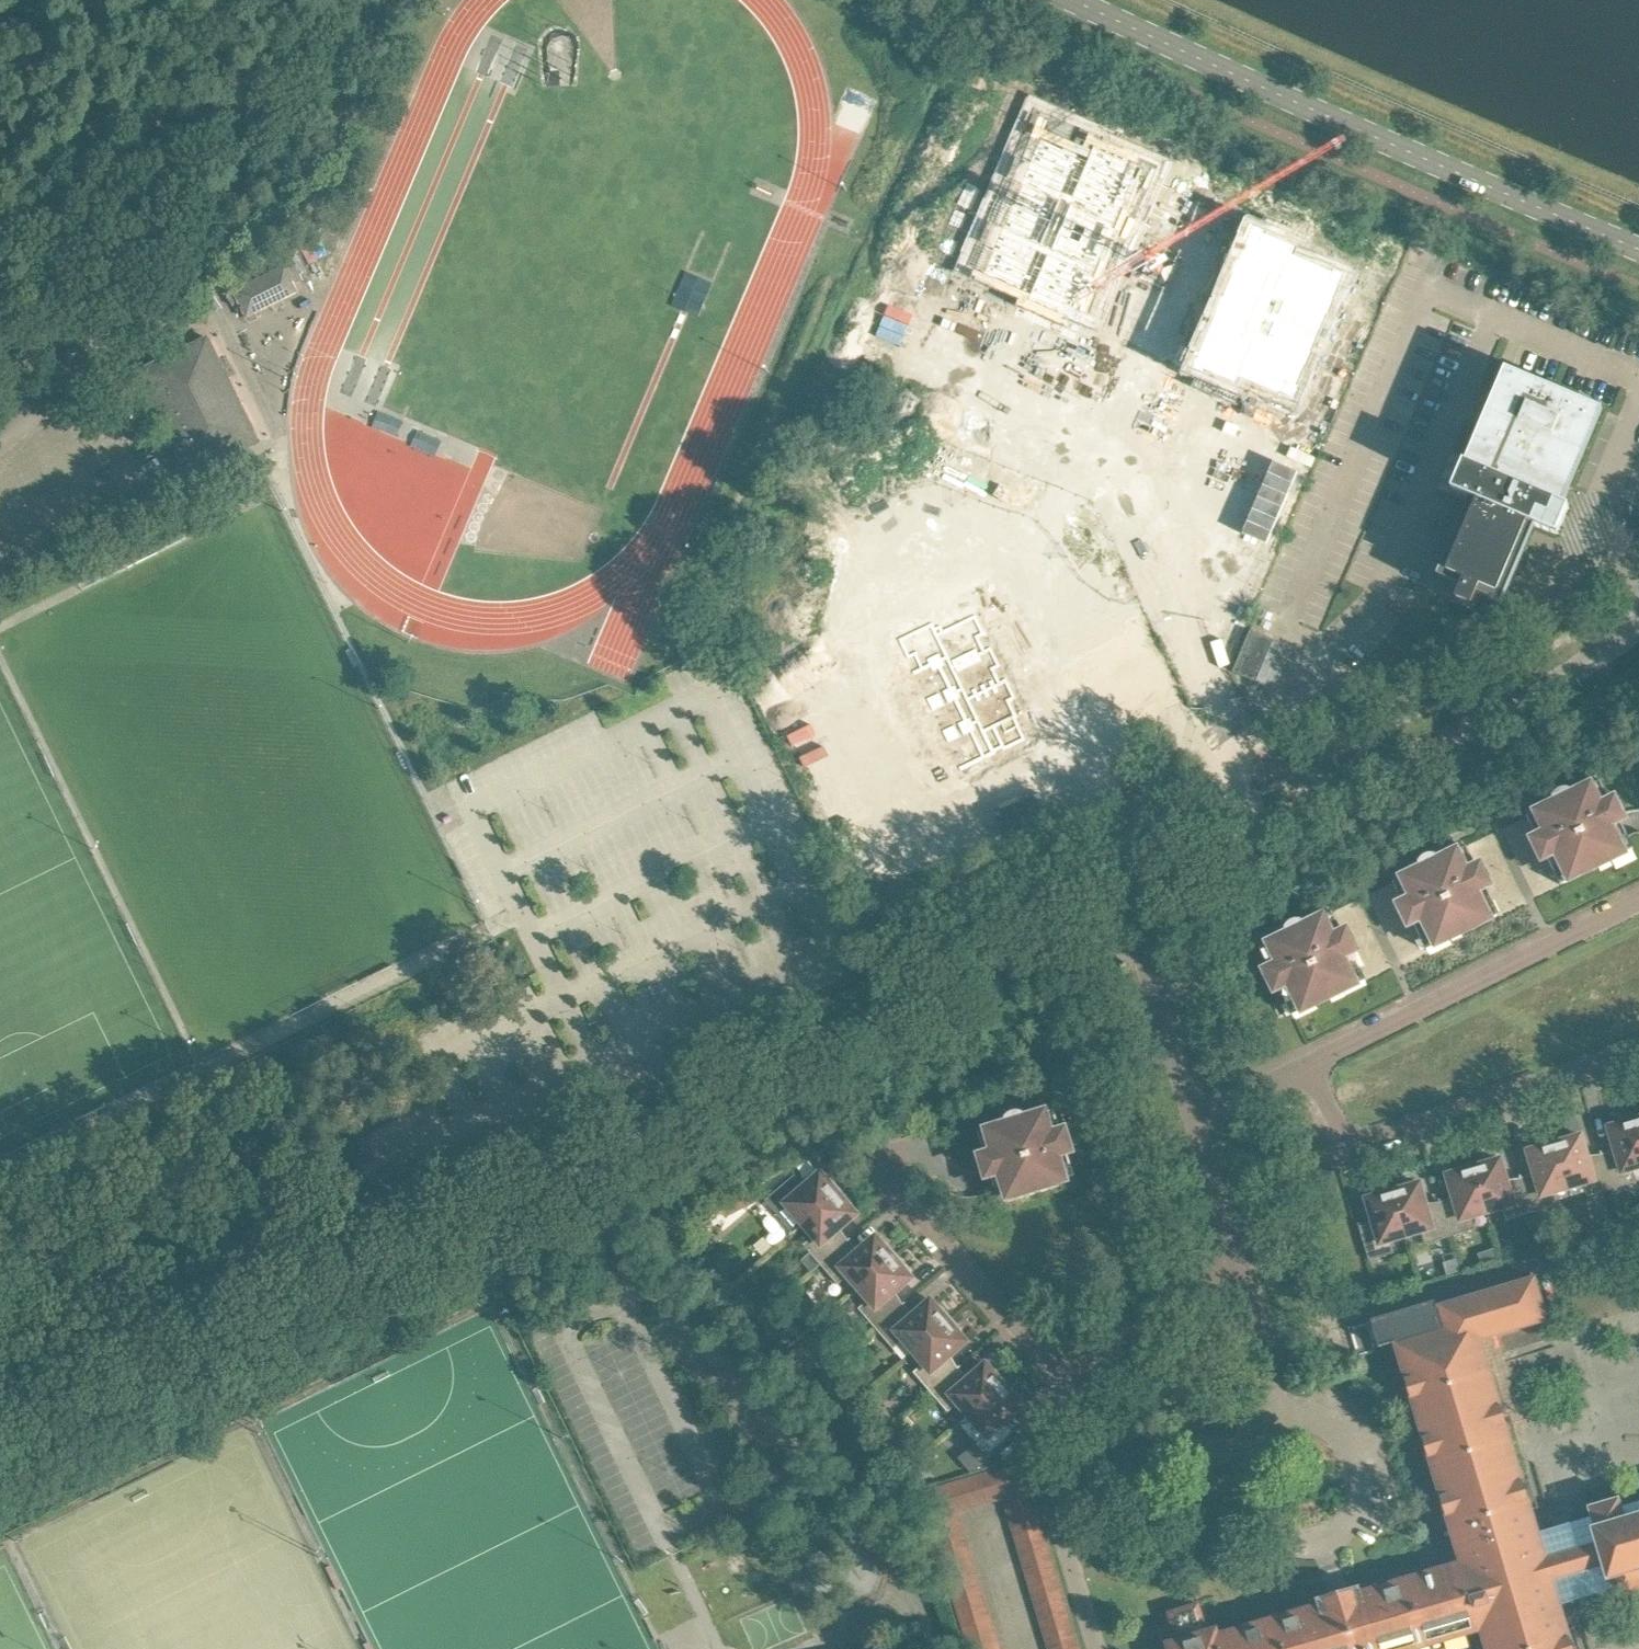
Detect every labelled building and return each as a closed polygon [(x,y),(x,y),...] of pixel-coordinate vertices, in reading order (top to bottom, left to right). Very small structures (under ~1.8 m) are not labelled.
[(976,245),(966,268),(988,277),(1010,287),(1031,295),(1028,302),(1063,316),(1066,309),(1078,314),(1085,317),(1095,321),(1128,246),(1131,238),(1162,165),(1102,140),(1103,136),(1035,107),(1015,153),(1014,155),(977,243),(976,245)] [(1206,344),(1198,362),(1210,367),(1207,375),(1240,389),(1243,382),(1255,387),(1260,389),(1282,399),(1288,385),(1300,390),(1342,290),(1331,285),(1336,275),(1296,258),(1299,250),(1266,236),(1263,244),(1250,239),(1240,263),(1234,277),(1224,300),(1217,317),(1208,338),(1206,344)] [(232,292),(245,318),(297,292),(284,266),(232,292)] [(206,337),(139,370),(183,459),(180,461),(188,477),(258,442),(206,337)] [(1506,369),(1467,463),(1465,462),(1453,490),(1471,498),(1438,576),(1462,586),(1456,599),(1473,606),(1478,593),(1502,603),(1535,525),(1558,534),(1570,506),(1564,504),(1603,410),(1579,400),(1581,395),(1549,381),(1547,386),(1506,369)] [(933,622),(899,639),(962,769),(1025,739),(1015,717),(1023,713),(975,615),(938,633),(933,622)] [(1251,630),(1233,672),(1256,682),(1274,640),(1251,630)] [(1500,914),(1613,859),(1634,849),(1621,821),(1624,819),(1615,800),(1611,802),(1601,782),(1570,797),(1566,790),(1554,796),(1558,803),(1440,861),(1436,853),(1420,861),(1424,869),(1304,928),(1301,920),(1287,927),(1290,934),(1261,949),(1271,969),(1268,971),(1277,990),(1280,988),(1294,1016),(1367,980),(1500,914)] [(905,789),(843,820),(854,844),(842,850),(853,871),(867,901),(961,855),(955,842),(962,839),(954,822),(953,821),(947,809),(945,810),(943,805),(935,790),(928,793),(923,784),(907,792),(905,789)] [(1062,1132),(1055,1110),(1049,1092),(974,1115),(986,1155),(983,1156),(989,1176),(992,1175),(1006,1219),(1082,1196),(1068,1152),(1072,1151),(1065,1131),(1062,1132)] [(1635,1115),(1618,1120),(1619,1121),(1620,1121),(1620,1124),(1609,1127),(1618,1156),(1604,1160),(1612,1189),(1637,1181),(1634,1168),(1638,1167),(1638,1130),(1635,1115)] [(1570,1134),(1554,1139),(1568,1188),(1584,1183),(1587,1196),(1612,1189),(1604,1160),(1590,1164),(1581,1135),(1570,1138),(1570,1136),(1570,1134)] [(1568,1188),(1554,1139),(1538,1144),(1538,1145),(1539,1145),(1540,1147),(1529,1151),(1537,1179),(1523,1184),(1532,1212),(1557,1205),(1553,1192),(1568,1188)] [(1489,1160),(1490,1160),(1489,1158),(1473,1163),(1488,1212),(1503,1207),(1507,1220),(1532,1212),(1523,1184),(1509,1188),(1501,1159),(1490,1162),(1489,1160)] [(1488,1212),(1473,1163),(1457,1168),(1457,1169),(1458,1169),(1459,1171),(1448,1175),(1456,1203),(1442,1208),(1451,1236),(1476,1229),(1472,1216),(1488,1212)] [(804,1224),(842,1191),(831,1178),(830,1179),(831,1179),(829,1181),(821,1172),(799,1192),(790,1181),(796,1175),(796,1174),(766,1200),(783,1220),(793,1212),(804,1224)] [(1428,1212),(1420,1183),(1409,1186),(1408,1184),(1409,1183),(1409,1182),(1392,1187),(1407,1236),(1422,1231),(1426,1244),(1451,1236),(1442,1208),(1428,1212)] [(1407,1236),(1392,1187),(1376,1192),(1377,1193),(1378,1195),(1367,1198),(1376,1227),(1361,1232),(1369,1260),(1395,1253),(1392,1240),(1407,1236)] [(735,1196),(742,1209),(757,1201),(751,1189),(735,1196)] [(853,1203),(842,1191),(804,1224),(814,1236),(804,1244),(821,1264),(844,1245),(835,1234),(857,1214),(850,1205),(852,1204),(853,1203)] [(859,1287),(897,1254),(886,1241),(885,1242),(886,1243),(884,1245),(876,1236),(854,1256),(844,1245),(821,1264),(838,1284),(848,1275),(859,1287)] [(909,1267),(897,1254),(859,1287),(869,1300),(859,1308),(876,1328),(899,1308),(890,1297),(912,1278),(905,1269),(907,1267),(907,1268),(909,1267)] [(1542,1299),(1535,1278),(1439,1306),(1440,1308),(1432,1310),(1430,1303),(1372,1320),(1380,1347),(1396,1342),(1397,1344),(1396,1344),(1461,1562),(1481,1630),(1487,1648),(1574,1648),(1562,1608),(1615,1592),(1617,1599),(1638,1593),(1638,1505),(1623,1510),(1620,1498),(1589,1507),(1593,1520),(1540,1536),(1482,1340),(1548,1320),(1542,1299)] [(939,1308),(931,1300),(909,1319),(899,1308),(876,1328),(894,1348),(903,1339),(914,1351),(952,1318),(941,1305),(940,1306),(941,1307),(939,1308)] [(963,1331),(952,1318),(914,1351),(924,1363),(914,1372),(931,1392),(954,1372),(945,1361),(967,1341),(960,1333),(962,1331),(962,1332),(963,1331)] [(969,1415),(1007,1382),(996,1369),(995,1370),(996,1370),(994,1372),(986,1363),(964,1383),(954,1372),(931,1392),(949,1411),(958,1403),(969,1415)] [(1018,1394),(1007,1382),(969,1415),(979,1427),(969,1435),(987,1456),(1017,1430),(1016,1429),(1009,1435),(1000,1425),(1022,1405),(1015,1396),(1017,1395),(1018,1394)] [(1023,1462),(1009,1466),(1013,1479),(1027,1475),(1023,1462)] [(1034,1498),(1027,1475),(1013,1479),(1009,1466),(995,1470),(1004,1498),(1006,1506),(1034,1498)] [(1004,1498),(995,1470),(980,1475),(989,1503),(1004,1498)] [(989,1503),(980,1475),(965,1479),(974,1507),(989,1503)] [(974,1507),(965,1479),(950,1484),(959,1512),(974,1507)] [(963,1527),(959,1512),(950,1484),(922,1492),(935,1535),(963,1527)] [(968,1542),(963,1527),(935,1535),(940,1550),(968,1542)] [(1050,1550),(1045,1535),(1017,1543),(1022,1559),(1050,1550)] [(972,1557),(968,1542),(940,1550),(944,1565),(972,1557)] [(1054,1565),(1050,1550),(1022,1559),(1026,1574),(1054,1565)] [(977,1572),(972,1557),(944,1565),(949,1580),(977,1572)] [(1481,1630),(1461,1562),(1361,1592),(1360,1587),(1347,1591),(1346,1589),(1331,1594),(1331,1596),(1318,1600),(1320,1604),(1219,1634),(1218,1628),(1207,1631),(1199,1604),(1170,1612),(1178,1640),(1167,1643),(1169,1648),(1418,1648),(1481,1630)] [(1059,1580),(1054,1565),(1026,1574),(1031,1589),(1059,1580)] [(981,1587),(977,1572),(949,1580),(953,1596),(981,1587)] [(1064,1595),(1059,1580),(1031,1589),(1035,1604),(1064,1595)] [(986,1602),(981,1587),(953,1596),(958,1611),(986,1602)] [(1068,1611),(1064,1595),(1035,1604),(1040,1619),(1068,1611)] [(991,1617),(986,1602),(958,1611),(962,1626),(991,1617)] [(1073,1626),(1068,1611),(1040,1619),(1045,1634),(1073,1626)] [(995,1632),(991,1617),(962,1626),(967,1641),(995,1632)] [(1073,1626),(1045,1634),(1049,1648),(1050,1648),(1077,1641),(1073,1626)] [(995,1632),(967,1641),(969,1648),(995,1648),(1000,1648),(995,1632)] [(1077,1641),(1050,1648),(1080,1648),(1077,1641)]
